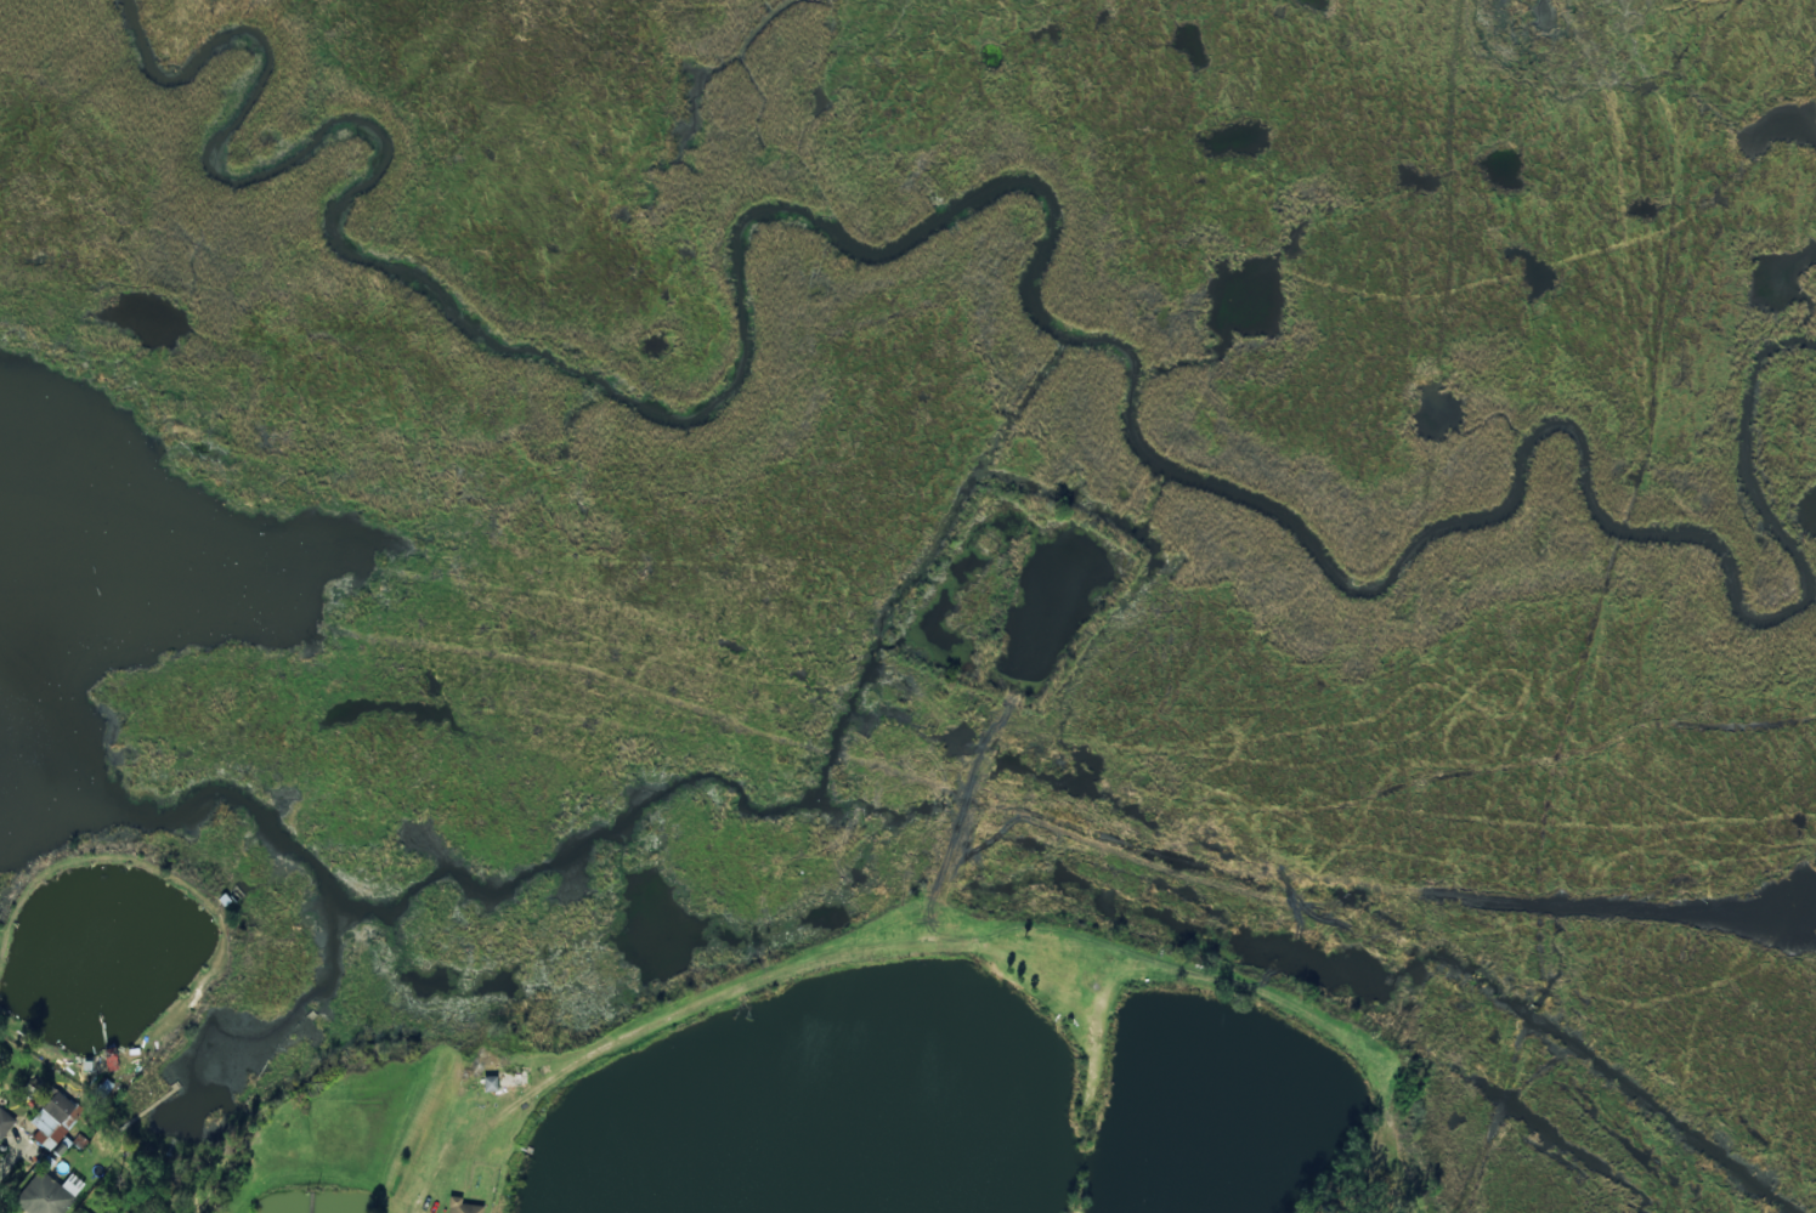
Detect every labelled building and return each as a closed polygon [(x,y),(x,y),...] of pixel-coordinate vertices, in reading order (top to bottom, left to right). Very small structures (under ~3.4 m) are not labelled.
[(50,1151),(68,1130),(60,1123),(76,1105),(53,1085),(37,1102),(43,1107),(30,1121),(39,1129),(33,1136),(50,1151)] [(69,1129),(84,1109),(77,1104),(62,1124),(69,1129)] [(88,1140),(78,1134),(73,1143),(83,1148),(88,1140)] [(71,1173),(62,1185),(40,1168),(14,1201),(30,1212),(63,1212),(86,1184),(71,1173)] [(482,1204),(462,1203),(462,1196),(450,1195),(449,1212),(481,1212),(482,1204)]
